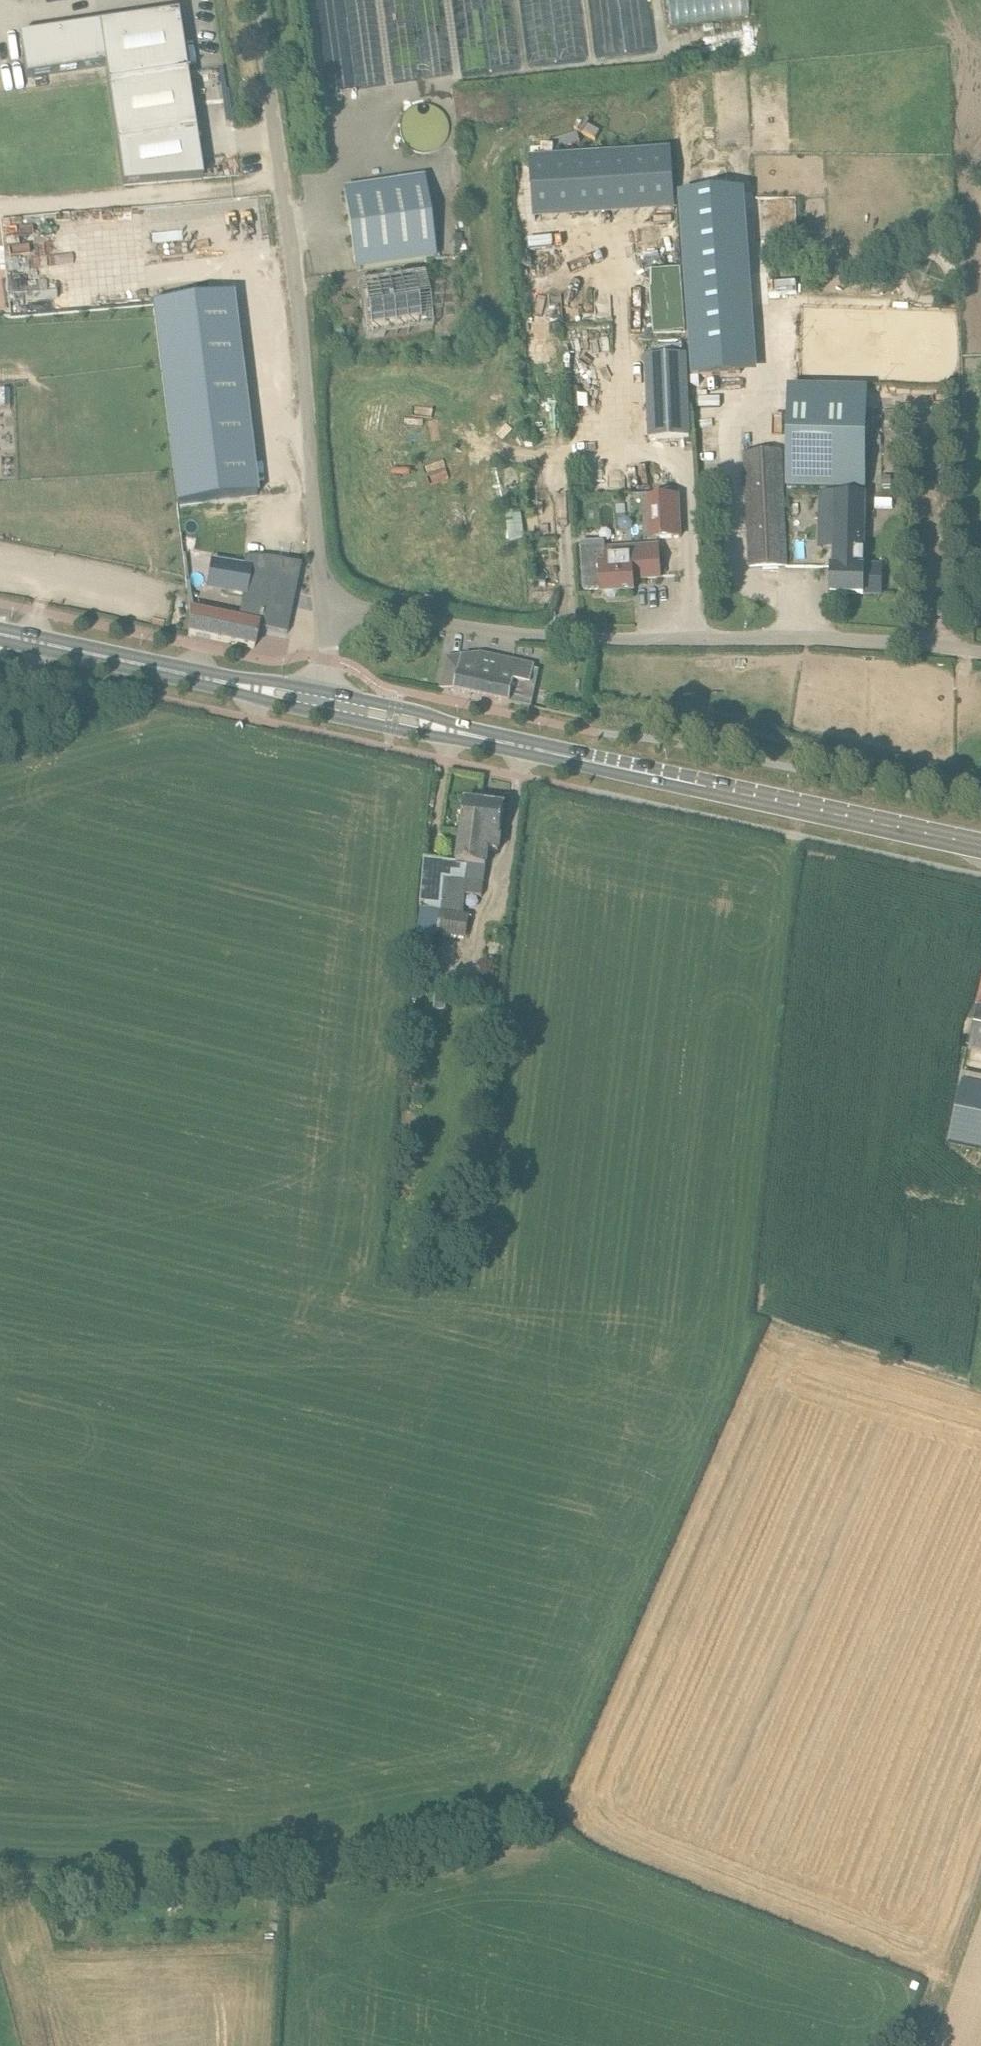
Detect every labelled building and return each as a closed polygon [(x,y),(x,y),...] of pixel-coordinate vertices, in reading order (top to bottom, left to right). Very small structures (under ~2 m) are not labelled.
[(672,22),(751,9),(750,0),(669,0),(672,22)] [(25,75),(104,64),(107,84),(187,72),(178,12),(98,24),(19,36),(25,75)] [(116,144),(196,132),(187,73),(189,72),(187,72),(107,84),(116,144)] [(535,220),(671,212),(668,150),(531,159),(535,220)] [(344,189),(356,269),(435,257),(423,177),(344,189)] [(682,215),(692,375),(740,372),(730,212),(682,215)] [(762,298),(797,296),(796,280),(772,282),(771,256),(760,257),(762,298)] [(684,270),(652,272),(655,331),(687,329),(684,270)] [(380,301),(386,338),(434,331),(428,294),(380,301)] [(157,304),(179,505),(258,496),(236,295),(157,304)] [(688,437),(686,397),(646,399),(648,438),(688,437)] [(865,489),(867,409),(789,407),(787,487),(865,489)] [(767,452),(744,452),(749,566),(786,564),(785,545),(781,451),(767,452)] [(830,592),(881,593),(882,565),(863,565),(865,495),(836,494),(835,549),(837,549),(836,567),(831,567),(830,592)] [(650,498),(651,516),(651,538),(680,536),(678,497),(650,498)] [(254,647),(258,627),(287,633),(301,564),(273,558),(274,537),(275,515),(248,513),(243,555),(229,554),(228,563),(197,559),(194,534),(180,535),(187,592),(190,612),(188,633),(254,647)] [(514,537),(524,536),(523,516),(512,517),(514,537)] [(660,577),(659,557),(658,543),(604,546),(605,562),(599,562),(601,592),(605,592),(609,596),(615,596),(618,591),(634,591),(633,575),(642,574),(642,578),(660,577)] [(448,658),(446,668),(442,688),(510,702),(514,682),(527,684),(531,665),(479,653),(448,658)] [(420,908),(442,911),(446,879),(467,881),(468,865),(473,865),(481,802),(465,800),(457,862),(425,858),(420,908)] [(446,879),(442,911),(438,932),(465,937),(469,915),(464,914),(465,894),(482,896),(484,883),(488,851),(499,852),(501,836),(505,806),(481,802),(473,865),(468,865),(467,881),(446,879)] [(447,995),(434,994),(433,1011),(446,1011),(447,995)] [(970,1048),(980,1050),(980,998),(970,1048)] [(964,1083),(980,1084),(980,1076),(965,1074),(964,1083)] [(980,1152),(980,1087),(963,1084),(951,1147),(980,1152)]
